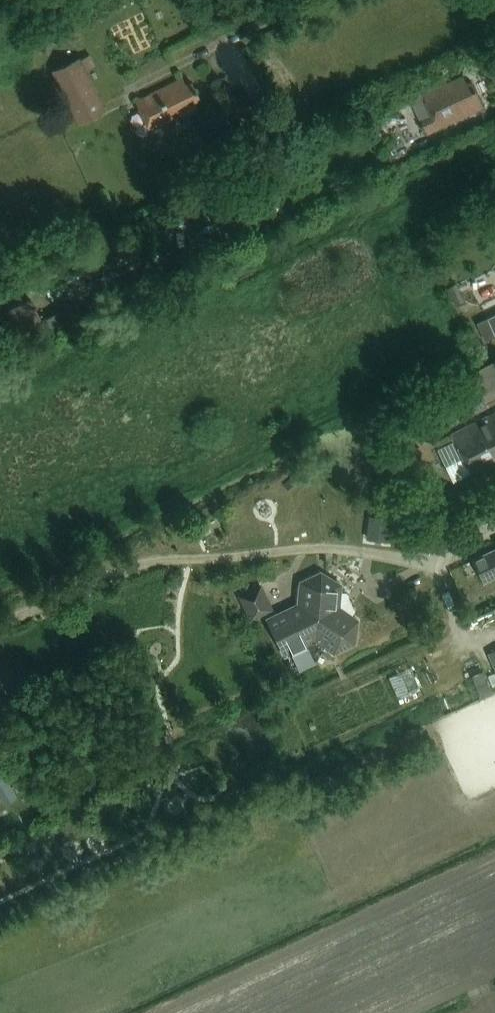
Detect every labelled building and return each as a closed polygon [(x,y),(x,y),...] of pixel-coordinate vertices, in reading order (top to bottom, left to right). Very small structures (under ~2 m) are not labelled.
[(79,125),(106,112),(86,71),(96,67),(91,56),(82,61),(81,59),(53,73),(79,125)] [(464,84),(460,77),(447,83),(446,81),(421,93),(431,115),(420,120),(427,133),(482,107),(470,81),(464,84)] [(195,103),(201,100),(194,85),(188,88),(183,80),(137,103),(152,133),(198,110),(195,103)] [(399,125),(398,110),(384,111),(385,126),(399,125)] [(33,297),(6,312),(19,335),(46,320),(33,297)] [(477,325),(484,343),(494,338),(494,317),(477,325)] [(488,408),(475,381),(446,395),(459,422),(488,408)] [(452,435),(450,436),(453,443),(438,451),(453,481),(468,473),(471,472),(494,460),(494,414),(452,435)] [(369,516),(367,540),(389,542),(392,519),(369,516)] [(472,560),(483,583),(494,577),(494,549),(472,560)] [(342,585),(321,571),(299,581),(297,604),(266,619),(284,657),(286,656),(294,670),(316,658),(323,647),(334,654),(356,645),(360,620),(352,615),(355,611),(346,593),(341,593),(342,585)] [(273,610),(261,585),(238,596),(250,621),(273,610)] [(393,675),(403,699),(426,691),(417,666),(393,675)] [(494,691),(494,678),(491,669),(479,673),(487,694),(494,691)] [(29,794),(0,746),(0,811),(29,794)]
